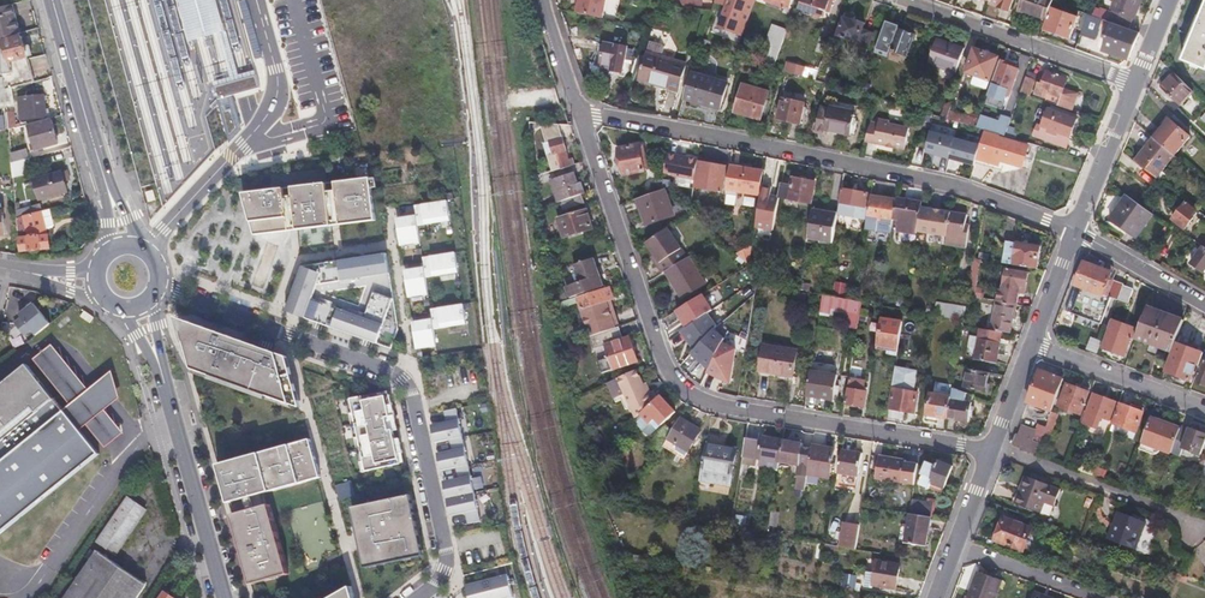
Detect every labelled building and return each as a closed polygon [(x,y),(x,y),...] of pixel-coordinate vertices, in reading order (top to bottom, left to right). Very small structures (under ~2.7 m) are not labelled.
[(196,45),(203,43),(216,39),(235,34),(241,32),(232,0),(183,0),(196,45)] [(578,4),(577,12),(604,17),(607,0),(579,0),(578,4)] [(683,5),(701,8),(702,0),(684,0),(683,5)] [(727,5),(719,27),(743,36),(756,0),(729,0),(727,5)] [(791,8),(794,0),(768,0),(785,6),(789,8),(791,8)] [(828,0),(801,0),(798,7),(822,16),(828,0)] [(822,16),(826,17),(832,0),(828,0),(822,16)] [(1010,10),(1013,0),(991,0),(990,3),(1010,10)] [(1054,0),(1021,0),(1017,11),(1046,22),(1054,0)] [(1131,29),(1143,0),(1118,0),(1114,10),(1116,11),(1116,13),(1112,22),(1113,23),(1131,29)] [(0,7),(0,48),(2,48),(1,42),(0,37),(21,31),(12,3),(0,7)] [(1100,7),(1096,16),(1104,19),(1112,22),(1116,13),(1100,7)] [(1046,29),(1071,38),(1074,28),(1082,31),(1086,22),(1082,20),(1085,12),(1079,10),(1076,19),(1053,10),(1046,29)] [(1198,28),(1193,26),(1190,34),(1195,36),(1184,62),(1204,71),(1204,11),(1198,28)] [(1096,16),(1085,12),(1082,20),(1086,22),(1082,31),(1082,32),(1097,38),(1104,19),(1096,16)] [(867,54),(875,33),(865,29),(867,23),(859,20),(860,18),(848,13),(839,34),(860,42),(857,50),(867,54)] [(1130,60),(1141,33),(1131,29),(1113,23),(1108,37),(1109,37),(1104,50),(1130,60)] [(774,67),(788,29),(772,24),(765,43),(771,46),(765,64),(774,67)] [(828,44),(834,29),(824,25),(818,40),(828,44)] [(906,55),(914,35),(898,29),(890,49),(906,55)] [(2,48),(4,74),(12,74),(11,60),(34,54),(32,46),(27,47),(24,37),(1,42),(2,48)] [(954,73),(963,49),(936,39),(927,63),(954,73)] [(687,64),(662,57),(664,48),(663,45),(650,41),(647,52),(648,53),(640,79),(659,85),(679,91),(687,64)] [(612,69),(624,71),(628,48),(605,44),(604,51),(598,50),(595,63),(613,67),(612,69)] [(833,46),(828,44),(822,62),(827,64),(833,46)] [(971,53),(965,72),(973,75),(970,84),(987,90),(990,81),(998,59),(975,50),(973,54),(971,53)] [(1000,62),(992,85),(1003,89),(1001,94),(1010,97),(1019,71),(1007,67),(1008,65),(1000,62)] [(785,71),(815,79),(818,71),(787,63),(785,71)] [(1057,105),(1068,109),(1074,93),(1063,89),(1066,79),(1045,71),(1041,80),(1039,79),(1034,94),(1054,101),(1056,96),(1060,97),(1057,105)] [(692,73),(685,99),(703,104),(721,109),(728,83),(692,73)] [(1195,93),(1176,74),(1162,88),(1181,107),(1195,93)] [(1021,92),(1030,95),(1035,80),(1027,77),(1021,92)] [(881,95),(893,99),(897,87),(881,81),(877,90),(882,92),(881,95)] [(769,92),(743,85),(736,112),(750,116),(761,119),(769,92)] [(0,91),(0,102),(0,105),(15,103),(13,87),(0,91)] [(783,98),(791,100),(792,93),(784,91),(783,98)] [(42,116),(48,113),(48,108),(45,108),(43,92),(26,94),(27,100),(18,101),(20,118),(42,116)] [(790,122),(801,124),(805,103),(791,100),(783,98),(778,119),(790,122)] [(1099,102),(1093,99),(1091,105),(1097,108),(1099,102)] [(980,145),(933,130),(926,151),(959,161),(975,165),(975,164),(976,159),(992,163),(991,168),(1002,172),(1005,161),(1022,166),(1029,146),(999,136),(1000,134),(1006,136),(1008,127),(1011,119),(1002,116),(1000,121),(981,115),(979,119),(950,111),(953,101),(945,104),(941,116),(948,117),(947,119),(985,130),(980,145)] [(832,107),(855,112),(856,107),(833,102),(832,107)] [(9,128),(17,125),(15,107),(7,108),(9,128)] [(833,132),(850,136),(855,112),(832,107),(832,109),(822,107),(817,131),(827,133),(827,131),(833,132)] [(1060,133),(1063,134),(1069,117),(1048,109),(1040,107),(1034,124),(1030,123),(1026,134),(1037,138),(1055,145),(1060,133)] [(50,117),(29,122),(33,136),(28,138),(32,149),(57,143),(50,117)] [(871,122),(866,141),(888,146),(888,144),(892,145),(891,146),(901,148),(904,149),(908,128),(889,124),(887,121),(880,119),(878,124),(871,122)] [(1154,139),(1175,156),(1191,138),(1170,120),(1154,139)] [(570,159),(558,124),(545,123),(551,143),(555,142),(558,153),(553,155),(558,169),(572,165),(570,159)] [(1008,127),(1006,136),(1013,138),(1016,129),(1008,127)] [(1151,174),(1157,179),(1175,156),(1154,139),(1137,162),(1138,164),(1151,174)] [(642,153),(639,143),(618,147),(624,174),(649,169),(645,152),(642,153)] [(11,152),(12,161),(27,157),(25,148),(11,152)] [(675,174),(695,177),(698,157),(687,155),(680,154),(669,152),(666,171),(676,172),(675,174)] [(12,161),(13,175),(31,170),(27,157),(12,161)] [(975,164),(991,168),(992,163),(976,159),(975,164)] [(726,165),(700,160),(695,186),(722,191),(726,165)] [(761,167),(730,162),(727,185),(758,189),(761,167)] [(66,171),(34,179),(39,199),(66,192),(62,179),(68,177),(66,171)] [(582,194),(585,193),(582,184),(578,185),(574,175),(553,181),(559,202),(561,201),(582,194)] [(787,183),(785,196),(810,200),(814,179),(792,176),(792,178),(791,183),(787,183)] [(656,190),(662,188),(663,188),(664,179),(658,178),(656,190)] [(371,179),(242,194),(256,235),(376,221),(371,179)] [(779,196),(785,196),(787,183),(785,182),(782,182),(779,195),(779,196)] [(762,183),(756,225),(773,228),(779,196),(779,195),(771,193),(772,185),(762,183)] [(641,196),(651,222),(676,212),(666,186),(663,187),(663,188),(662,188),(656,190),(641,196)] [(867,192),(842,187),(840,201),(865,205),(867,192)] [(894,216),(897,197),(871,193),(868,215),(893,219),(894,216)] [(584,202),(582,194),(561,201),(564,209),(584,202)] [(917,228),(921,205),(922,200),(897,195),(897,197),(894,216),(901,217),(899,229),(916,232),(917,228)] [(1153,214),(1127,195),(1110,218),(1136,237),(1153,214)] [(448,201),(416,206),(417,226),(450,222),(448,201)] [(698,203),(691,202),(689,211),(696,216),(698,203)] [(16,207),(16,210),(23,209),(23,215),(44,209),(43,203),(21,207),(16,207)] [(1189,214),(1191,209),(1182,203),(1171,222),(1184,230),(1193,216),(1189,214)] [(947,233),(950,210),(921,205),(917,228),(947,233)] [(813,207),(808,235),(834,239),(838,211),(813,207)] [(594,227),(588,208),(559,217),(565,235),(594,227)] [(16,210),(20,250),(49,247),(48,234),(46,234),(44,209),(23,215),(23,209),(16,210)] [(966,213),(950,210),(947,233),(966,236),(968,225),(965,224),(966,213)] [(415,216),(396,219),(401,246),(420,244),(415,216)] [(668,225),(647,241),(656,254),(661,262),(657,264),(663,272),(666,270),(688,256),(668,225)] [(898,235),(915,238),(916,232),(899,229),(898,235)] [(998,260),(1036,267),(1040,244),(1003,237),(998,260)] [(752,245),(738,252),(749,262),(752,245)] [(1191,264),(1204,273),(1204,271),(1204,247),(1204,246),(1191,264)] [(455,252),(423,258),(427,279),(458,273),(455,252)] [(661,262),(656,254),(652,256),(657,264),(661,262)] [(387,255),(304,268),(287,311),(391,348),(398,328),(387,255)] [(688,256),(666,270),(682,295),(705,280),(689,255),(688,256)] [(981,257),(974,256),(967,295),(981,298),(983,288),(976,287),(981,257)] [(602,285),(592,257),(572,264),(578,283),(568,286),(571,297),(602,285)] [(1122,285),(1123,282),(1113,278),(1115,272),(1084,260),(1075,283),(1081,285),(1080,290),(1074,288),(1066,307),(1072,309),(1072,310),(1102,322),(1112,296),(1117,298),(1122,285)] [(1027,271),(1005,267),(999,301),(1017,304),(1019,291),(1023,292),(1027,271)] [(425,268),(406,271),(409,298),(427,295),(425,268)] [(837,280),(835,290),(847,292),(849,282),(837,280)] [(1132,288),(1122,285),(1117,298),(1127,302),(1132,288)] [(568,300),(557,304),(558,308),(558,310),(580,302),(583,309),(582,309),(590,336),(592,335),(615,327),(606,300),(611,298),(613,298),(609,287),(578,298),(578,297),(568,300)] [(868,289),(856,288),(855,298),(867,300),(868,289)] [(805,294),(794,291),(793,300),(804,302),(805,294)] [(566,293),(556,297),(557,304),(568,300),(566,293)] [(687,325),(687,326),(707,311),(708,312),(712,309),(702,293),(678,308),(687,325)] [(850,320),(859,321),(863,301),(855,299),(825,294),(824,293),(822,305),(851,310),(850,320)] [(606,300),(615,327),(621,325),(611,298),(606,300)] [(999,301),(995,300),(991,328),(1009,332),(1011,319),(1014,319),(1017,304),(999,301)] [(963,320),(965,307),(935,301),(933,314),(963,320)] [(52,324),(36,304),(21,315),(24,319),(17,324),(26,336),(33,330),(37,336),(52,324)] [(463,304),(432,310),(435,330),(467,324),(463,304)] [(1183,319),(1147,305),(1138,328),(1134,336),(1171,351),(1175,340),(1183,319)] [(565,323),(577,318),(574,309),(572,308),(562,312),(565,323)] [(95,316),(85,310),(82,315),(91,321),(95,316)] [(694,348),(695,348),(714,327),(714,328),(717,325),(708,312),(707,311),(687,326),(687,325),(681,329),(694,348)] [(897,346),(901,320),(881,317),(877,343),(897,346)] [(1138,328),(1110,317),(1106,325),(1109,326),(1101,346),(1122,354),(1130,335),(1134,336),(1138,328)] [(432,319),(413,322),(417,349),(436,346),(432,319)] [(188,323),(182,337),(193,372),(249,392),(251,397),(281,407),(282,404),(300,410),(285,358),(188,323)] [(615,327),(592,335),(604,371),(639,359),(631,335),(625,337),(621,325),(615,327)] [(722,342),(723,342),(725,337),(714,328),(714,327),(695,348),(694,348),(691,351),(709,367),(709,368),(722,342)] [(1000,331),(979,327),(973,359),(995,363),(1000,331)] [(766,340),(761,367),(794,372),(798,345),(766,340)] [(1204,351),(1175,340),(1171,351),(1164,368),(1190,378),(1196,364),(1198,365),(1204,351)] [(73,401),(67,407),(83,428),(88,424),(108,445),(126,430),(108,407),(123,395),(115,367),(91,387),(54,342),(36,358),(73,401)] [(723,342),(722,342),(709,368),(709,367),(707,371),(730,382),(735,349),(723,342)] [(1204,350),(1204,351),(1198,365),(1195,373),(1198,374),(1195,380),(1204,384),(1204,350)] [(813,359),(807,394),(833,398),(840,364),(813,359)] [(83,428),(67,407),(30,362),(0,386),(0,533),(102,451),(83,428)] [(794,372),(761,367),(761,372),(793,378),(794,372)] [(641,413),(655,400),(648,386),(646,386),(638,368),(618,377),(625,393),(636,417),(641,413)] [(984,391),(988,372),(966,368),(964,387),(984,391)] [(1062,377),(1038,368),(1025,403),(1030,404),(1030,402),(1050,410),(1062,377)] [(618,377),(606,382),(613,398),(625,393),(618,377)] [(849,378),(845,402),(863,405),(866,387),(863,387),(864,381),(849,378)] [(1075,386),(1066,382),(1057,404),(1079,412),(1087,391),(1086,390),(1087,386),(1076,381),(1075,386)] [(916,390),(893,386),(889,407),(912,411),(916,390)] [(964,402),(966,392),(951,386),(950,396),(946,417),(966,420),(969,403),(964,402)] [(389,392),(349,400),(364,472),(404,464),(394,418),(388,419),(383,399),(389,398),(389,392)] [(926,414),(946,417),(950,396),(929,393),(926,414)] [(1110,419),(1117,401),(1093,393),(1087,410),(1088,410),(1102,415),(1110,419)] [(674,412),(659,396),(655,400),(641,413),(656,429),(674,412)] [(1142,410),(1120,402),(1112,422),(1113,422),(1117,424),(1116,428),(1124,431),(1126,427),(1135,430),(1142,410)] [(446,422),(431,426),(435,444),(463,438),(456,409),(443,412),(446,422)] [(1056,412),(1050,410),(1044,425),(1041,434),(1047,437),(1052,423),(1049,422),(1051,419),(1052,420),(1056,412)] [(1102,415),(1088,410),(1083,423),(1097,428),(1102,415)] [(651,434),(656,429),(641,413),(636,417),(635,418),(635,422),(646,434),(651,434)] [(1178,427),(1150,416),(1140,441),(1142,442),(1160,449),(1169,452),(1172,442),(1178,427)] [(700,431),(679,417),(671,430),(662,445),(683,458),(700,431)] [(1041,434),(1044,425),(1036,422),(1034,427),(1021,422),(1017,434),(1013,433),(1010,442),(1034,452),(1041,434)] [(1117,424),(1113,422),(1110,431),(1132,439),(1135,430),(1126,427),(1124,431),(1116,428),(1117,424)] [(627,425),(616,436),(619,440),(631,430),(627,425)] [(1178,427),(1172,442),(1200,453),(1204,439),(1204,433),(1187,427),(1187,428),(1179,425),(1178,427)] [(662,445),(671,430),(666,426),(655,436),(657,439),(651,448),(657,452),(662,445)] [(778,460),(781,438),(756,434),(755,440),(744,438),(741,454),(760,457),(778,460)] [(716,437),(706,435),(698,481),(726,486),(734,450),(715,446),(716,437)] [(452,451),(436,454),(441,471),(468,465),(465,448),(463,438),(450,441),(452,451)] [(810,446),(800,445),(800,441),(781,438),(778,460),(797,463),(792,492),(803,493),(806,472),(810,446)] [(1160,449),(1142,442),(1140,449),(1155,454),(1156,454),(1158,452),(1160,449)] [(220,468),(231,507),(323,480),(312,443),(220,468)] [(833,447),(811,443),(810,446),(806,472),(828,476),(833,447)] [(859,452),(840,448),(836,472),(855,475),(859,452)] [(903,459),(875,454),(872,468),(875,469),(874,477),(913,482),(917,463),(903,460),(903,459)] [(776,468),(778,460),(760,457),(758,465),(776,468)] [(1076,458),(1072,466),(1086,471),(1089,463),(1076,458)] [(943,485),(951,464),(939,459),(938,462),(936,461),(935,463),(926,460),(920,475),(924,476),(922,482),(931,486),(932,481),(943,485)] [(458,478),(443,482),(447,499),(474,493),(467,466),(456,468),(458,478)] [(1024,475),(1019,489),(1018,491),(1021,492),(1027,476),(1024,475)] [(1021,492),(1018,491),(1014,502),(1039,511),(1043,501),(1053,504),(1059,488),(1027,476),(1021,492)] [(1018,491),(1019,489),(1015,488),(1010,500),(1014,502),(1018,491)] [(474,493),(446,499),(450,517),(465,514),(468,524),(480,522),(474,493)] [(409,496),(355,510),(367,569),(425,557),(409,496)] [(929,516),(930,517),(932,502),(910,499),(908,513),(929,516)] [(130,500),(101,542),(118,554),(148,512),(130,500)] [(270,510),(234,520),(251,587),(288,575),(270,510)] [(777,511),(771,510),(768,524),(775,525),(777,511)] [(1144,521),(1117,511),(1107,537),(1135,547),(1144,521)] [(923,544),(929,516),(908,513),(903,541),(923,544)] [(747,516),(736,514),(734,526),(740,527),(741,524),(746,524),(747,516)] [(1030,526),(1003,515),(995,538),(1021,548),(1030,526)] [(848,546),(854,547),(858,524),(843,521),(839,545),(848,546)] [(848,546),(840,587),(847,588),(848,581),(854,582),(856,574),(850,574),(854,547),(848,546)] [(639,563),(640,554),(625,551),(629,561),(639,563)] [(147,586),(97,552),(65,597),(139,597),(147,586)] [(899,564),(876,560),(872,585),(894,588),(899,564)] [(978,572),(968,597),(996,597),(1002,581),(978,572)] [(466,585),(470,597),(513,597),(507,574),(466,585)] [(336,597),(354,597),(351,590),(336,597)]
